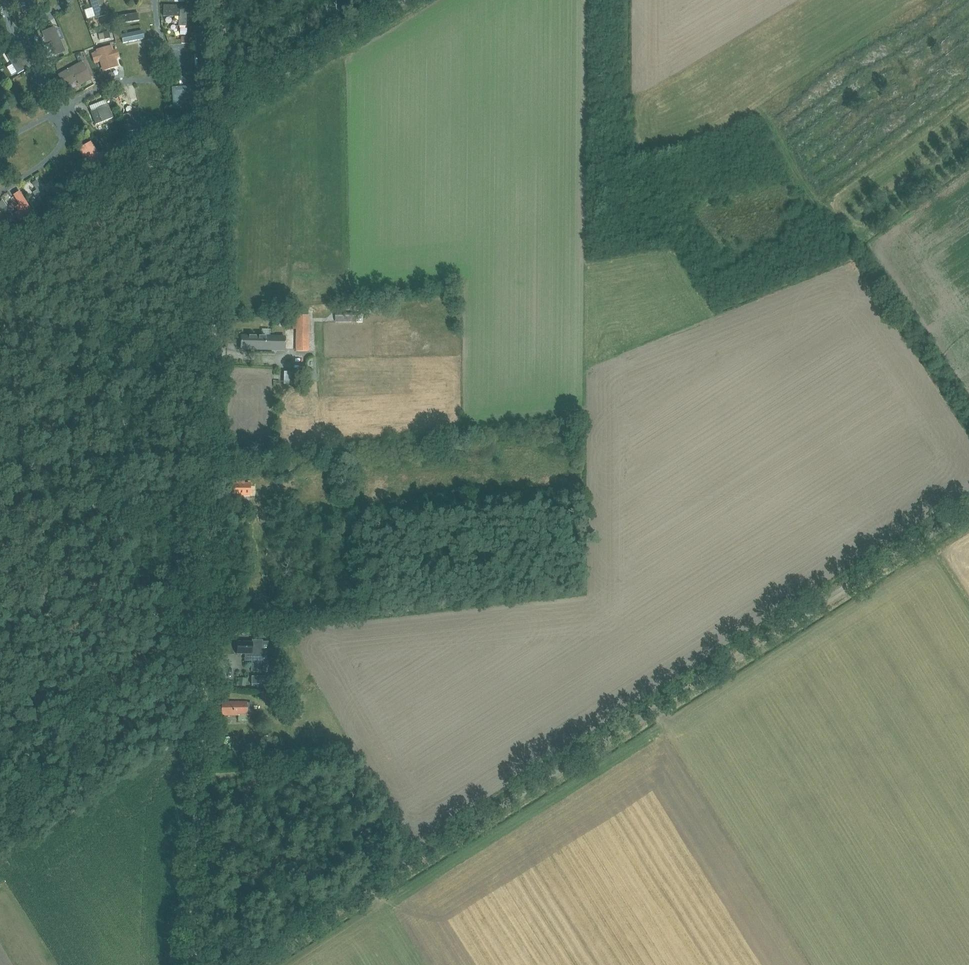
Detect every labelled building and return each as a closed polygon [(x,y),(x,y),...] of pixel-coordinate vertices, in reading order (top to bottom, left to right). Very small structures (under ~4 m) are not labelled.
[(11,7),(24,3),(26,11),(33,9),(31,0),(9,0),(11,7)] [(95,19),(108,16),(103,0),(89,0),(95,19)] [(164,7),(163,18),(179,18),(179,27),(185,27),(185,18),(186,7),(164,7)] [(85,21),(94,18),(91,8),(82,11),(85,21)] [(137,13),(122,15),(124,24),(138,21),(137,13)] [(46,60),(65,53),(54,27),(41,33),(46,46),(41,48),(46,60)] [(121,35),(122,44),(143,40),(141,31),(121,35)] [(99,63),(102,72),(118,67),(116,59),(119,58),(117,50),(113,51),(112,46),(96,51),(96,53),(91,55),(94,64),(99,63)] [(11,54),(4,59),(13,74),(20,69),(11,54)] [(82,62),(57,76),(64,89),(77,82),(79,87),(91,80),(82,62)] [(196,95),(196,86),(171,88),(173,111),(182,110),(180,96),(196,95)] [(113,119),(108,106),(92,112),(96,125),(113,119)] [(137,113),(123,117),(127,134),(142,130),(137,113)] [(107,130),(118,126),(116,121),(105,126),(107,130)] [(78,150),(91,173),(109,163),(103,152),(98,155),(91,142),(78,150)] [(37,182),(32,185),(36,191),(32,193),(40,205),(43,203),(46,206),(51,203),(42,190),(37,182)] [(33,214),(20,192),(13,196),(19,205),(16,207),(19,211),(18,212),(22,220),(33,214)] [(2,202),(0,204),(0,212),(2,216),(0,217),(0,219),(3,223),(6,221),(8,224),(13,220),(2,202)] [(357,315),(336,315),(336,323),(357,323),(357,315)] [(297,333),(296,351),(308,352),(308,333),(297,333)] [(241,337),(241,350),(285,351),(285,338),(241,337)] [(229,497),(239,497),(250,497),(250,483),(248,483),(248,485),(244,484),(245,480),(237,480),(236,484),(229,484),(229,497)] [(237,643),(237,655),(247,656),(250,656),(251,656),(251,671),(267,672),(267,663),(262,663),(263,641),(252,641),(252,644),(251,644),(247,644),(237,643)] [(238,684),(246,685),(247,678),(239,677),(238,684)] [(269,677),(251,677),(251,685),(269,685),(269,677)] [(280,691),(260,693),(261,701),(281,699),(280,691)] [(247,704),(232,704),(222,704),(222,716),(247,717),(247,716),(252,716),(252,704),(247,704)]
